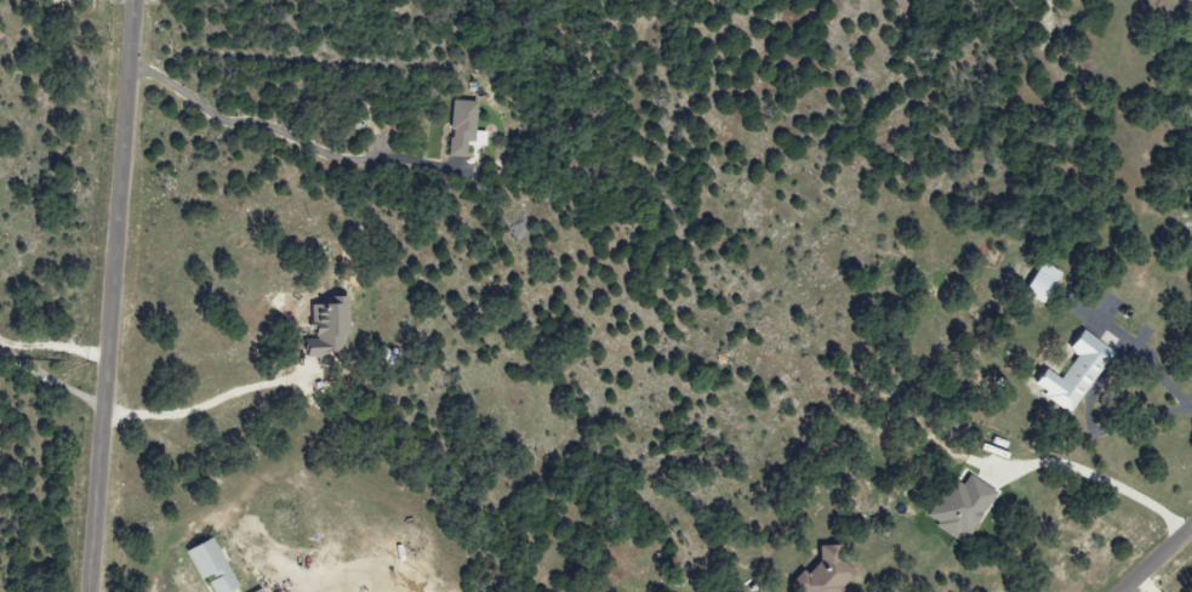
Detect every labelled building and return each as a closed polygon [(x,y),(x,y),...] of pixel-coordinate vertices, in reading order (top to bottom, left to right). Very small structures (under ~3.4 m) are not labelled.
[(483,147),(484,132),(474,131),(476,102),(449,101),(446,157),(464,158),(465,146),(483,147)] [(1058,274),(1038,260),(1018,290),(1038,304),(1058,274)] [(340,355),(340,337),(345,337),(344,297),(328,297),(328,305),(309,306),(309,340),(298,341),(299,356),(340,355)] [(1110,351),(1077,329),(1063,349),(1073,355),(1057,379),(1040,368),(1027,386),(1068,413),(1110,351)] [(993,493),(965,475),(959,485),(948,477),(922,518),(954,539),(959,531),(966,536),(993,493)] [(202,578),(209,591),(224,591),(233,587),(207,536),(182,550),(197,581),(202,578)] [(854,571),(823,542),(811,554),(817,559),(804,574),(800,570),(788,584),(796,591),(835,591),(854,571)]
